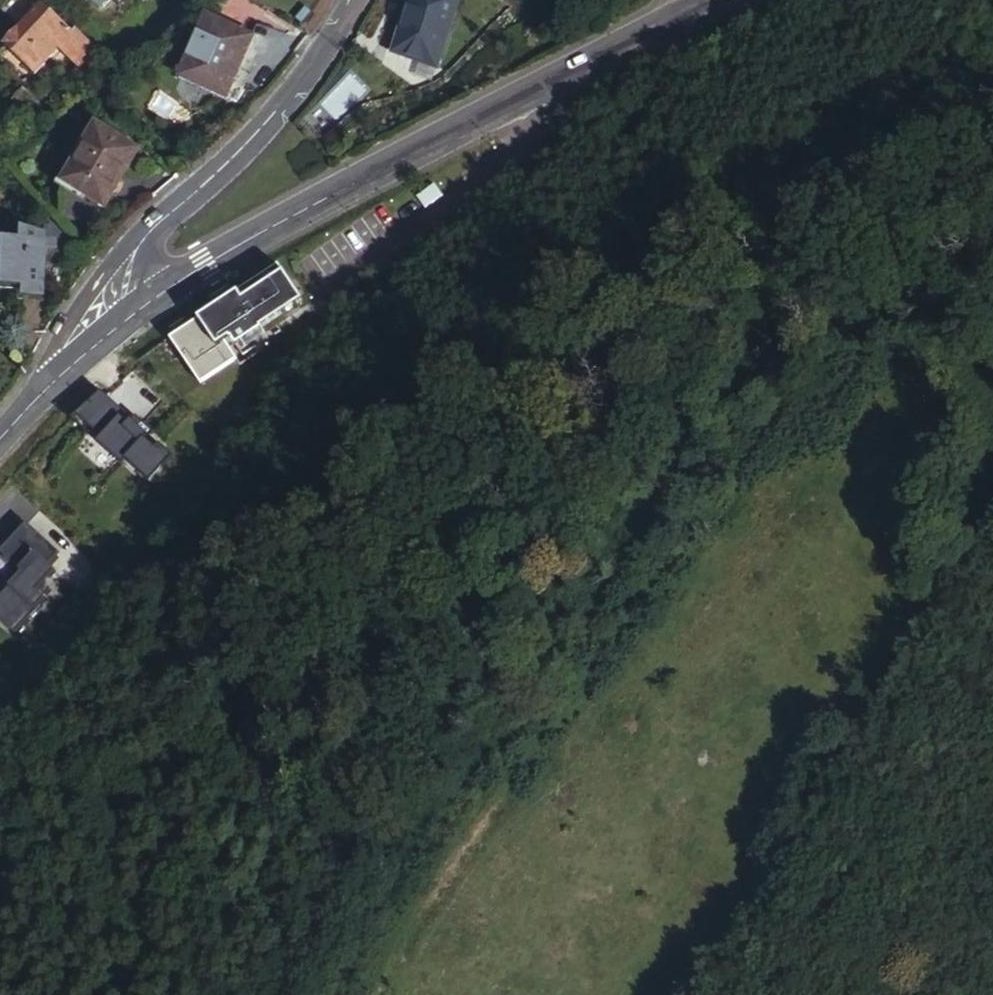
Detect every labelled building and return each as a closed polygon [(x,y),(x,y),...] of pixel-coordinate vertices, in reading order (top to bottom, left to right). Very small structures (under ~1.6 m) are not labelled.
[(43,6),(37,0),(13,0),(3,10),(22,28),(43,6)] [(446,4),(435,0),(400,0),(382,54),(407,63),(405,67),(423,73),(446,4)] [(73,33),(43,6),(22,28),(5,46),(26,66),(32,59),(36,63),(48,51),(43,45),(49,39),(58,49),(73,33)] [(238,41),(191,26),(169,86),(215,103),(238,41)] [(92,50),(73,33),(58,49),(77,67),(90,53),(92,50)] [(36,75),(58,49),(49,39),(43,45),(48,51),(36,63),(32,59),(26,66),(36,75)] [(90,53),(77,67),(75,68),(85,78),(101,63),(90,53)] [(138,144),(95,122),(64,179),(106,202),(138,144)] [(0,221),(0,270),(9,275),(4,286),(20,295),(40,259),(47,246),(0,221)] [(69,263),(57,227),(47,246),(40,259),(58,270),(69,263)] [(260,325),(261,325),(301,298),(279,263),(170,336),(200,382),(236,356),(233,352),(226,341),(249,325),(248,324),(255,319),(260,325)] [(226,341),(233,352),(264,330),(261,325),(260,325),(255,319),(248,324),(249,325),(226,341)] [(12,546),(36,564),(24,579),(4,603),(32,626),(61,590),(52,582),(69,561),(61,555),(71,542),(37,515),(12,546)]
